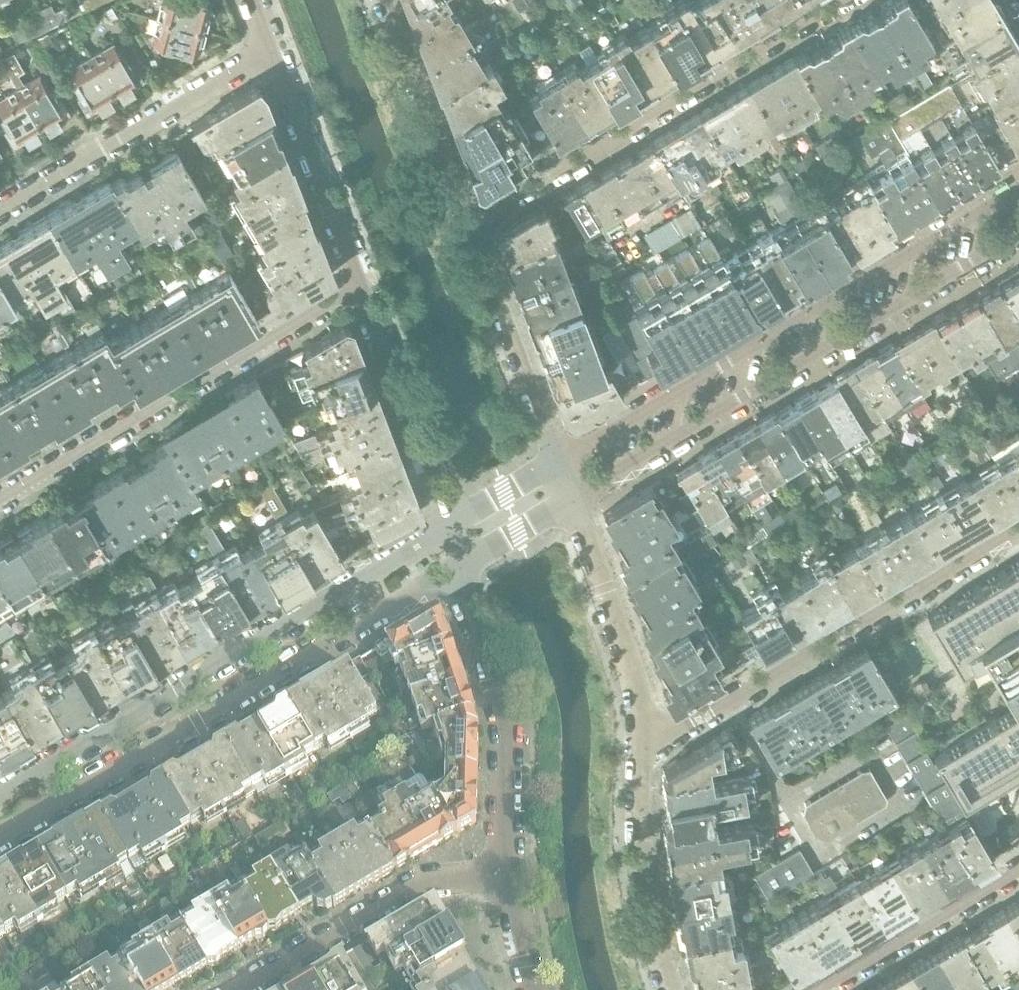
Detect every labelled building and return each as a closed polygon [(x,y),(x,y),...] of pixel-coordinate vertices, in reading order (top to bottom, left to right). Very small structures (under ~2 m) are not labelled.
[(204,2),(201,4),(187,0),(159,0),(161,2),(156,20),(203,32),(208,15),(211,13),(204,2)] [(407,11),(426,0),(402,0),(407,11)] [(454,12),(447,0),(426,0),(407,11),(427,65),(481,34),(493,27),(492,26),(488,17),(487,17),(475,24),(475,23),(464,29),(454,12)] [(523,0),(510,0),(522,17),(531,12),(523,0)] [(531,12),(539,7),(535,2),(536,1),(535,0),(523,0),(531,12)] [(734,37),(712,0),(695,0),(688,4),(686,0),(682,0),(665,10),(668,16),(656,23),(652,15),(643,21),(674,73),(734,37)] [(795,1),(794,0),(712,0),(734,37),(795,1)] [(919,24),(904,0),(891,0),(891,4),(862,21),(858,20),(848,26),(875,74),(885,68),(889,76),(925,54),(921,47),(930,42),(919,24)] [(992,0),(904,0),(919,24),(930,42),(935,51),(956,38),(1000,13),(992,0)] [(53,13),(49,5),(39,11),(42,18),(50,14),(53,13)] [(79,14),(75,7),(64,12),(68,20),(79,14)] [(117,17),(111,7),(104,11),(110,21),(117,17)] [(594,15),(590,8),(582,14),(586,20),(594,15)] [(63,22),(57,11),(53,13),(50,14),(55,26),(63,22)] [(1017,42),(1000,13),(956,38),(968,58),(958,64),(947,46),(936,52),(949,73),(943,77),(948,83),(968,71),(979,89),(973,93),(979,103),(1018,79),(1018,46),(1017,42)] [(55,26),(50,14),(42,18),(48,29),(55,26)] [(499,22),(494,14),(488,17),(492,26),(499,22)] [(48,29),(42,18),(35,21),(41,33),(48,29)] [(199,47),(203,32),(156,20),(152,35),(149,37),(156,48),(159,46),(187,54),(189,57),(201,51),(199,47)] [(41,33),(35,21),(28,25),(33,36),(41,33)] [(612,110),(674,73),(643,21),(642,21),(646,28),(627,40),(624,34),(605,46),(608,51),(585,65),(612,110)] [(33,36),(28,25),(21,28),(26,40),(33,36)] [(875,74),(848,26),(837,32),(837,36),(808,53),(804,52),(791,59),(814,97),(815,96),(821,106),(831,100),(835,107),(872,85),(867,78),(875,74)] [(502,85),(490,66),(490,65),(481,70),(471,53),(487,44),(481,34),(427,65),(451,128),(496,101),(491,92),(502,85)] [(135,84),(127,71),(130,70),(122,57),(119,59),(112,45),(91,57),(114,97),(119,94),(121,98),(132,92),(129,88),(135,84)] [(497,61),(507,55),(504,51),(494,57),(497,61)] [(42,55),(34,61),(42,76),(51,70),(42,55)] [(114,97),(91,57),(69,71),(77,84),(74,86),(82,98),(84,97),(92,110),(98,106),(100,110),(111,104),(108,100),(114,97)] [(814,97),(791,59),(746,86),(769,124),(776,119),(779,123),(786,125),(806,113),(810,104),(808,101),(814,97)] [(554,144),(612,110),(585,65),(581,68),(577,62),(534,87),(538,93),(529,98),(532,103),(531,104),(537,115),(542,123),(554,144)] [(932,84),(923,69),(914,75),(922,89),(932,84)] [(61,117),(52,102),(54,100),(48,89),(45,91),(37,77),(17,89),(40,130),(45,127),(48,131),(58,125),(56,120),(61,117)] [(979,103),(963,113),(997,165),(1002,167),(1018,157),(1018,79),(979,103)] [(513,91),(522,85),(519,80),(510,86),(513,91)] [(769,124),(746,86),(699,114),(721,152),(730,146),(732,150),(739,152),(760,140),(763,133),(760,129),(769,124)] [(281,146),(269,115),(261,94),(256,88),(190,127),(200,143),(207,144),(212,141),(216,149),(219,147),(235,174),(281,146)] [(17,89),(0,99),(0,111),(3,116),(0,117),(0,118),(6,129),(9,127),(19,142),(24,139),(27,143),(37,137),(35,133),(40,130),(17,89)] [(908,98),(904,91),(893,97),(897,104),(908,98)] [(529,148),(516,127),(505,108),(501,110),(496,101),(451,128),(473,187),(478,189),(522,163),(517,155),(529,148)] [(537,115),(531,104),(522,109),(528,120),(537,115)] [(989,171),(997,165),(963,113),(956,121),(961,129),(952,135),(977,178),(981,179),(988,175),(989,171)] [(721,152),(699,114),(651,142),(673,180),(675,179),(682,175),(685,179),(691,181),(713,168),(717,160),(714,156),(721,152)] [(542,123),(537,115),(528,120),(527,121),(532,129),(542,123)] [(898,140),(885,118),(857,135),(870,156),(898,140)] [(855,131),(850,124),(840,130),(845,137),(855,131)] [(977,178),(952,135),(948,128),(936,135),(940,142),(931,147),(957,190),(961,191),(967,187),(968,183),(977,178)] [(957,190),(931,147),(927,140),(916,147),(914,144),(904,150),(905,153),(935,203),(957,190)] [(682,190),(675,179),(673,180),(651,142),(613,165),(642,213),(677,193),(681,199),(686,197),(682,190)] [(307,214),(281,146),(235,174),(236,176),(231,179),(237,190),(230,194),(259,243),(307,214)] [(181,211),(202,198),(197,189),(190,177),(175,152),(149,167),(150,169),(148,170),(150,173),(143,177),(141,174),(140,175),(139,173),(126,181),(125,180),(120,179),(111,185),(134,226),(140,235),(161,222),(171,241),(178,237),(180,250),(187,246),(192,243),(185,233),(192,229),(181,211)] [(797,172),(817,160),(812,152),(792,164),(797,172)] [(935,203),(905,153),(886,165),(915,214),(919,215),(926,211),(928,207),(935,203)] [(642,213),(613,165),(576,187),(597,222),(605,236),(642,213)] [(915,214),(886,165),(864,178),(892,224),(894,227),(899,227),(905,223),(907,220),(915,214)] [(774,185),(786,177),(781,168),(768,176),(770,179),(774,185)] [(210,182),(202,169),(190,177),(197,189),(210,182)] [(845,252),(817,206),(806,212),(786,177),(774,185),(825,272),(841,262),(837,256),(845,252)] [(892,224),(864,178),(841,192),(872,244),(888,234),(885,229),(892,224)] [(721,192),(713,179),(708,183),(716,195),(721,192)] [(774,185),(770,179),(763,183),(767,189),(774,185)] [(134,226),(111,185),(108,180),(46,217),(72,262),(76,260),(93,250),(104,268),(127,255),(116,237),(134,226)] [(825,272),(774,185),(767,189),(767,190),(764,192),(776,213),(773,215),(781,227),(770,234),(797,280),(805,276),(808,281),(825,272)] [(576,187),(562,195),(565,202),(582,231),(597,222),(576,187)] [(872,244),(841,192),(817,206),(845,252),(852,248),(856,253),(872,244)] [(546,235),(551,232),(546,214),(565,202),(562,195),(494,235),(494,236),(493,238),(496,245),(498,246),(498,251),(502,263),(550,245),(546,235)] [(720,231),(715,221),(716,220),(710,209),(697,217),(709,238),(720,231)] [(230,220),(225,212),(215,219),(220,226),(230,220)] [(330,276),(307,214),(259,243),(257,244),(264,256),(257,259),(268,278),(263,281),(268,289),(265,291),(264,296),(273,310),(330,276)] [(46,217),(0,244),(0,282),(10,299),(11,299),(30,287),(41,306),(64,293),(53,274),(72,262),(46,217)] [(234,257),(219,231),(207,238),(223,264),(234,257)] [(797,280),(770,234),(746,248),(777,300),(793,290),(790,284),(797,280)] [(754,314),(750,308),(719,254),(710,242),(707,243),(711,250),(692,262),(731,328),(754,314)] [(568,287),(558,263),(557,264),(550,245),(502,263),(505,271),(509,274),(514,287),(523,312),(522,316),(526,326),(573,307),(566,288),(568,287)] [(777,300),(746,248),(733,256),(728,249),(719,254),(750,308),(758,304),(761,309),(777,300)] [(621,274),(614,262),(605,268),(612,280),(621,274)] [(692,262),(672,274),(711,339),(731,328),(692,262)] [(127,282),(141,273),(136,266),(122,275),(127,282)] [(1018,269),(998,281),(999,284),(1018,318),(1018,271),(1018,269)] [(126,282),(120,272),(115,276),(113,282),(117,288),(126,282)] [(240,294),(236,287),(228,273),(169,308),(197,355),(255,320),(251,312),(240,294)] [(199,284),(193,274),(190,276),(195,286),(199,284)] [(672,274),(650,287),(652,291),(655,297),(688,351),(689,352),(711,339),(672,274)] [(192,288),(195,286),(190,276),(186,278),(192,288)] [(251,288),(247,280),(236,287),(240,294),(251,288)] [(0,282),(0,321),(8,317),(19,311),(11,299),(10,299),(0,282)] [(999,284),(990,289),(986,288),(978,293),(976,297),(1007,350),(1012,348),(1018,360),(1018,318),(999,284)] [(688,351),(655,297),(644,303),(646,306),(635,312),(666,363),(668,362),(671,363),(676,360),(678,357),(688,351)] [(1007,350),(976,297),(969,302),(964,301),(956,306),(955,310),(981,355),(982,354),(987,363),(1007,350)] [(619,320),(614,323),(635,359),(645,376),(649,374),(666,363),(635,312),(634,310),(632,312),(626,305),(616,311),(619,320)] [(266,314),(261,306),(251,312),(255,320),(266,314)] [(138,318),(132,307),(128,310),(135,320),(138,318)] [(592,352),(584,329),(582,330),(573,307),(526,326),(530,337),(534,339),(548,377),(547,381),(550,388),(553,390),(598,373),(590,352),(592,352)] [(197,355),(169,308),(108,344),(130,381),(136,391),(197,355)] [(135,320),(128,310),(124,312),(131,322),(135,320)] [(981,355),(955,310),(947,315),(943,314),(935,319),(933,323),(959,367),(972,360),(981,355)] [(45,330),(40,321),(29,327),(34,336),(45,330)] [(959,367),(933,323),(929,322),(918,328),(917,331),(914,333),(912,332),(900,339),(900,341),(894,345),(920,389),(959,367)] [(601,333),(607,328),(603,324),(598,329),(601,333)] [(373,389),(349,327),(343,325),(301,349),(307,364),(290,370),(293,378),(282,382),(284,387),(294,383),(296,388),(299,394),(315,388),(322,408),(373,389)] [(72,342),(65,331),(61,334),(68,344),(72,342)] [(130,381),(108,344),(102,333),(76,347),(40,369),(69,418),(97,401),(95,397),(97,395),(100,394),(102,398),(130,381)] [(68,344),(61,334),(57,336),(64,347),(68,344)] [(42,344),(37,335),(26,342),(31,350),(42,344)] [(622,357),(629,350),(622,343),(615,350),(622,357)] [(920,389),(894,345),(874,356),(899,400),(920,389)] [(899,400),(874,356),(873,355),(854,367),(879,413),(899,400)] [(646,378),(645,376),(635,359),(626,365),(630,371),(612,381),(606,380),(612,398),(646,378)] [(906,457),(879,413),(854,367),(833,379),(834,380),(870,441),(886,469),(906,457)] [(4,368),(0,371),(6,381),(10,379),(4,368)] [(40,369),(9,387),(0,392),(0,442),(7,454),(36,438),(33,433),(38,430),(41,435),(69,418),(40,369)] [(612,398),(606,380),(602,371),(598,373),(553,390),(556,397),(564,420),(571,422),(612,398)] [(282,426),(266,399),(264,395),(254,377),(222,396),(251,444),(282,426)] [(870,441),(834,380),(815,392),(850,453),(857,449),(856,449),(870,441)] [(396,451),(373,389),(322,408),(330,428),(314,434),(316,440),(318,446),(299,454),(305,465),(339,453),(346,470),(396,451)] [(850,453),(815,392),(814,390),(794,402),(795,403),(821,449),(831,464),(850,453)] [(251,444),(222,396),(161,433),(167,443),(166,443),(195,491),(206,484),(200,474),(251,444)] [(1004,409),(1013,423),(1018,419),(1018,400),(1004,409)] [(821,449),(795,403),(776,415),(801,460),(821,449)] [(946,417),(939,405),(931,410),(938,422),(946,417)] [(1017,436),(1001,412),(996,416),(1000,422),(996,425),(998,428),(1002,426),(1013,442),(998,450),(990,437),(989,438),(982,426),(975,431),(982,442),(990,455),(996,464),(967,481),(990,518),(1018,501),(1018,440),(1017,436)] [(801,460),(776,415),(775,413),(754,425),(782,475),(789,484),(790,483),(793,489),(799,485),(796,480),(796,479),(791,470),(803,463),(801,460)] [(782,475),(754,425),(736,436),(763,486),(782,475)] [(314,434),(292,443),(299,454),(318,446),(316,440),(314,434)] [(763,486),(736,436),(716,448),(743,497),(749,507),(769,496),(763,486)] [(990,455),(982,442),(972,448),(980,462),(987,457),(990,455)] [(195,491),(166,443),(139,459),(141,463),(136,466),(134,462),(105,479),(134,527),(165,509),(195,491)] [(743,497),(716,448),(696,460),(724,508),(743,497)] [(418,507),(396,451),(346,470),(354,491),(337,497),(338,500),(312,511),(341,559),(353,551),(345,530),(338,533),(335,525),(363,515),(373,540),(415,515),(418,507)] [(917,463),(911,454),(906,457),(886,469),(892,478),(917,463)] [(732,521),(724,508),(696,460),(676,472),(688,492),(693,501),(698,509),(704,521),(711,533),(732,521)] [(990,518),(967,481),(942,495),(938,488),(943,484),(936,474),(924,481),(935,500),(911,514),(933,552),(990,518)] [(134,527),(105,479),(77,496),(80,500),(75,503),(72,499),(44,515),(73,564),(134,527)] [(674,526),(668,516),(651,486),(603,515),(610,528),(607,529),(626,560),(619,564),(628,579),(674,552),(676,551),(670,540),(673,538),(668,529),(674,526)] [(693,501),(688,492),(678,499),(683,507),(693,501)] [(794,518),(798,516),(807,510),(801,500),(779,513),(786,524),(794,518)] [(225,510),(220,501),(212,506),(217,515),(225,510)] [(698,509),(693,501),(683,507),(688,515),(698,509)] [(812,518),(807,510),(798,516),(803,524),(812,518)] [(881,521),(875,510),(871,513),(877,523),(881,521)] [(341,559),(312,511),(301,517),(298,512),(259,535),(262,540),(250,547),(278,594),(278,595),(341,559)] [(877,523),(871,513),(868,515),(874,525),(877,523)] [(179,524),(173,514),(168,516),(174,527),(179,524)] [(876,585),(933,552),(911,514),(854,548),(876,585)] [(44,515),(16,532),(18,536),(16,538),(13,539),(11,535),(0,541),(0,581),(6,592),(11,600),(42,582),(73,564),(44,515)] [(174,527),(168,516),(164,519),(170,529),(174,527)] [(800,527),(794,518),(786,524),(792,533),(800,527)] [(717,543),(710,531),(700,537),(706,549),(717,543)] [(818,620),(876,585),(854,548),(839,557),(833,546),(807,561),(814,572),(796,583),(818,620)] [(278,594),(250,547),(249,548),(249,547),(239,552),(237,548),(198,572),(200,576),(187,583),(216,631),(227,624),(227,623),(228,619),(262,598),(266,600),(267,601),(278,594)] [(118,561),(111,550),(107,552),(113,563),(118,561)] [(706,584),(700,574),(690,579),(674,552),(628,579),(635,590),(629,594),(648,625),(641,629),(650,644),(695,617),(694,616),(698,613),(693,604),(701,599),(706,584)] [(929,615),(927,617),(958,669),(982,655),(1001,688),(1007,698),(1013,707),(987,723),(984,718),(942,743),(945,747),(932,755),(959,802),(973,794),(975,799),(1009,779),(1006,774),(1017,768),(1018,771),(1018,562),(929,615)] [(400,583),(396,576),(384,583),(388,591),(400,583)] [(118,584),(114,578),(104,584),(108,590),(118,584)] [(761,653),(818,620),(796,583),(782,591),(775,580),(750,595),(757,606),(739,617),(743,624),(755,643),(761,653)] [(216,631),(187,583),(178,589),(176,585),(154,598),(135,609),(138,613),(125,620),(154,668),(165,661),(165,660),(166,655),(200,635),(204,637),(205,637),(216,631)] [(58,610),(46,589),(42,591),(48,601),(46,602),(53,613),(58,610)] [(71,602),(65,592),(54,598),(59,608),(71,602)] [(398,663),(452,646),(445,627),(437,613),(375,650),(380,659),(392,652),(398,663)] [(154,668),(125,620),(117,625),(115,621),(101,629),(94,617),(86,622),(93,633),(74,644),(77,648),(63,656),(92,704),(103,698),(103,697),(104,692),(138,672),(143,673),(143,674),(154,668)] [(717,656),(711,644),(695,617),(650,644),(657,654),(651,658),(670,689),(663,693),(671,707),(719,678),(708,661),(717,656)] [(743,624),(739,617),(730,622),(734,629),(743,624)] [(744,663),(761,653),(755,643),(738,653),(744,663)] [(474,714),(463,679),(452,646),(398,663),(422,730),(433,727),(473,715),(474,714)] [(32,662),(24,648),(19,652),(27,665),(32,662)] [(862,711),(892,692),(871,656),(866,648),(806,683),(833,728),(862,711)] [(63,656),(53,661),(50,657),(10,681),(8,678),(0,683),(0,689),(2,692),(31,741),(41,734),(42,729),(76,709),(81,710),(81,711),(92,704),(63,656)] [(384,701),(374,685),(369,677),(360,659),(348,666),(376,714),(378,717),(388,712),(389,711),(389,709),(384,701)] [(376,714),(348,666),(286,703),(287,704),(314,751),(326,744),(329,748),(368,725),(365,720),(376,714)] [(773,764),(833,728),(806,683),(746,719),(773,764)] [(2,692),(0,693),(0,760),(31,742),(31,741),(2,692)] [(396,705),(391,697),(384,701),(389,709),(396,705)] [(314,751),(287,704),(276,711),(275,716),(242,736),(237,735),(236,734),(225,741),(253,789),(266,782),(268,786),(308,762),(306,758),(315,753),(314,751)] [(894,723),(907,715),(903,708),(890,715),(894,723)] [(399,728),(388,712),(378,717),(389,734),(399,728)] [(476,823),(478,735),(478,730),(473,715),(433,727),(442,754),(446,754),(444,789),(431,797),(454,836),(476,823)] [(951,791),(937,767),(915,730),(916,729),(907,715),(894,723),(885,728),(894,742),(945,827),(973,871),(992,860),(951,791)] [(739,757),(738,745),(745,740),(736,724),(662,768),(664,782),(708,775),(706,763),(739,757)] [(865,741),(876,733),(872,726),(861,734),(865,741)] [(425,744),(417,733),(410,738),(418,749),(425,744)] [(401,752),(413,744),(409,737),(395,742),(401,752)] [(253,789),(225,741),(214,747),(214,748),(213,753),(196,763),(180,773),(175,771),(174,771),(163,777),(191,827),(204,819),(207,823),(245,799),(243,795),(253,789)] [(818,769),(811,757),(805,761),(812,773),(818,769)] [(886,799),(869,769),(861,770),(804,804),(802,814),(814,834),(826,839),(885,804),(886,799)] [(712,821),(709,810),(757,801),(756,792),(769,790),(768,786),(755,789),(752,777),(710,785),(708,775),(664,782),(661,782),(662,796),(666,814),(662,818),(664,828),(712,821)] [(191,827),(163,777),(152,784),(152,785),(151,790),(118,809),(113,808),(113,807),(102,814),(130,862),(140,855),(143,860),(160,850),(163,855),(166,853),(167,855),(174,867),(179,865),(168,846),(185,836),(182,832),(191,827)] [(454,836),(431,797),(426,789),(407,800),(398,785),(394,787),(388,777),(382,781),(388,791),(376,798),(385,814),(364,826),(392,873),(454,836)] [(359,792),(353,781),(346,786),(352,796),(359,792)] [(328,795),(328,789),(323,786),(317,789),(317,795),(323,798),(328,795)] [(130,862),(102,814),(101,813),(38,850),(67,898),(78,891),(81,896),(121,872),(118,868),(128,861),(129,862),(130,862)] [(916,828),(910,816),(901,821),(908,833),(916,828)] [(252,835),(244,820),(234,825),(243,840),(252,835)] [(716,855),(746,850),(759,848),(759,846),(773,844),(771,837),(772,837),(770,825),(757,828),(756,823),(713,831),(712,821),(664,828),(662,829),(667,875),(667,876),(713,868),(718,866),(716,855)] [(338,834),(332,823),(327,826),(334,837),(338,834)] [(392,873),(364,826),(305,861),(333,906),(333,907),(392,873)] [(334,837),(327,826),(323,828),(329,840),(334,837)] [(912,908),(973,871),(945,827),(885,863),(912,908)] [(271,842),(265,832),(254,838),(260,848),(271,842)] [(886,846),(880,835),(873,839),(879,850),(886,846)] [(333,906),(305,861),(298,849),(240,884),(268,932),(276,930),(282,924),(315,904),(317,908),(326,910),(333,906)] [(38,850),(0,873),(0,926),(6,936),(6,935),(5,934),(16,928),(19,933),(59,909),(56,904),(67,898),(38,850)] [(768,901),(814,873),(799,850),(754,876),(768,901)] [(175,868),(174,867),(167,855),(158,861),(165,874),(175,868)] [(852,943),(912,908),(885,863),(825,898),(852,943)] [(244,877),(238,867),(232,870),(238,881),(244,877)] [(742,907),(741,903),(740,898),(726,900),(722,879),(713,881),(711,868),(713,868),(667,876),(676,926),(680,929),(682,942),(733,934),(728,910),(742,907)] [(201,870),(194,874),(197,879),(204,875),(201,870)] [(827,885),(819,871),(811,876),(820,890),(827,885)] [(194,874),(182,881),(187,889),(199,882),(194,874)] [(268,932),(240,884),(179,920),(208,967),(216,966),(221,960),(255,940),(263,938),(268,932)] [(796,903),(788,889),(782,892),(790,906),(796,903)] [(792,979),(852,943),(825,898),(764,934),(774,950),(780,960),(792,979)] [(1003,910),(1018,936),(1018,901),(1003,910)] [(465,955),(447,926),(434,903),(368,943),(376,957),(383,952),(395,972),(402,968),(412,986),(461,957),(465,955)] [(120,916),(112,904),(105,908),(113,921),(120,916)] [(1018,966),(1018,936),(1003,910),(959,936),(982,976),(991,971),(1003,989),(1015,989),(1006,974),(1018,966)] [(179,920),(119,955),(140,989),(170,989),(208,967),(179,920)] [(153,932),(146,921),(142,923),(148,935),(153,932)] [(148,935),(142,923),(137,926),(144,937),(148,935)] [(744,969),(741,947),(742,947),(739,933),(733,934),(682,942),(686,965),(691,968),(695,989),(749,989),(744,969)] [(70,946),(65,936),(53,943),(58,953),(70,946)] [(971,987),(984,979),(982,976),(959,936),(908,967),(922,989),(973,989),(971,987)] [(368,978),(375,973),(359,947),(335,962),(330,968),(296,988),(288,989),(375,989),(368,978)] [(780,960),(774,950),(755,953),(757,965),(770,963),(780,960)] [(119,955),(88,974),(76,981),(61,989),(140,989),(119,955)] [(478,986),(461,957),(412,986),(409,987),(411,989),(480,989),(478,986)] [(772,971),(770,963),(757,965),(758,974),(772,971)] [(908,967),(868,989),(922,989),(908,967)]
